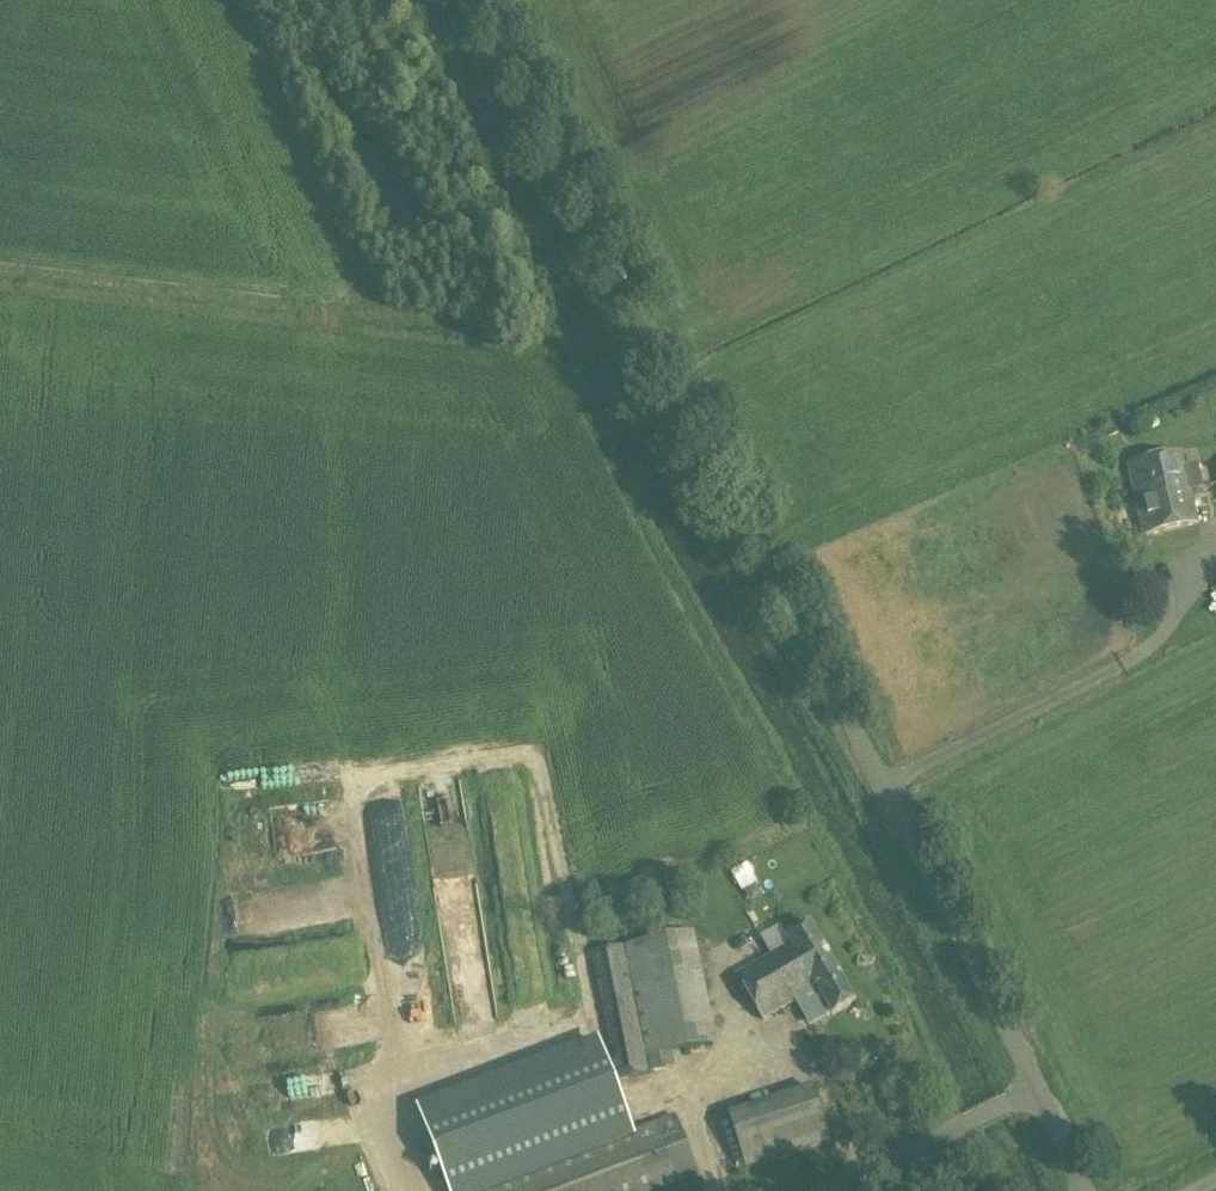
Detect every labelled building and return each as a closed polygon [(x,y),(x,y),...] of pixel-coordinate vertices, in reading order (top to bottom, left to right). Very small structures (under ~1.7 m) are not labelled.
[(1181,454),(1127,466),(1135,501),(1136,507),(1139,507),(1146,537),(1198,524),(1190,492),(1203,490),(1197,464),(1184,467),(1181,454)] [(478,872),(442,878),(459,985),(481,982),(477,950),(490,948),(478,872)] [(732,905),(737,919),(751,914),(746,900),(732,905)] [(409,944),(413,917),(397,915),(393,942),(409,944)] [(749,1000),(828,955),(811,926),(787,940),(790,946),(736,977),(749,1000)] [(615,1080),(674,1069),(672,1053),(715,1045),(694,933),(590,953),(615,1080)] [(855,1002),(828,955),(749,1000),(763,1023),(817,991),(832,1016),(855,1002)] [(596,1044),(420,1112),(451,1190),(655,1190),(696,1175),(674,1117),(630,1134),(596,1044)] [(748,1170),(829,1142),(810,1088),(729,1116),(748,1170)]
